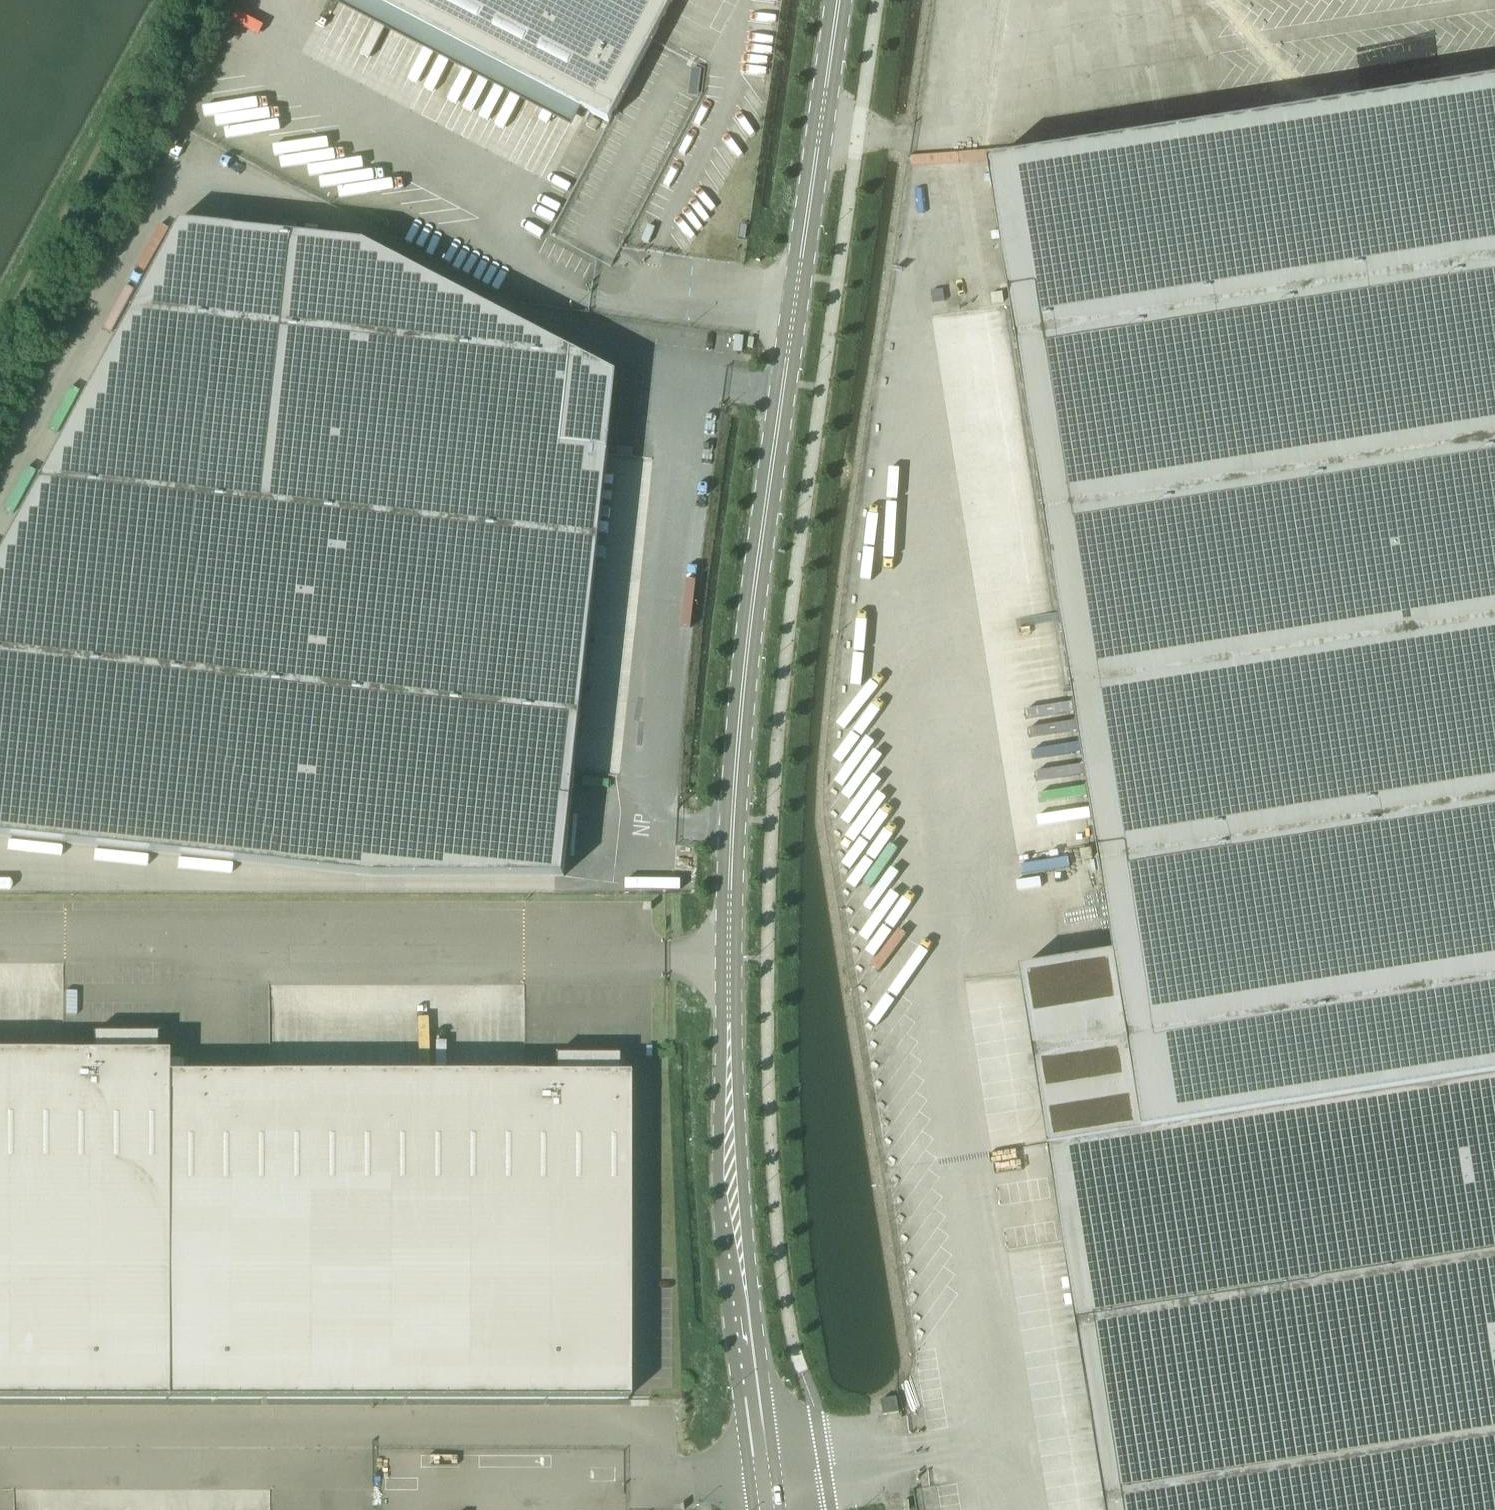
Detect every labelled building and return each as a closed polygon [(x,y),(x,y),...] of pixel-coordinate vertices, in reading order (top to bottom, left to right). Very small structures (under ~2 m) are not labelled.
[(673,0),(376,0),(609,122),(673,0)] [(1494,1077),(1494,84),(989,165),(1115,954),(1020,969),(1048,1148),(1494,1077)] [(352,870),(559,869),(613,367),(500,308),(360,239),(175,215),(18,494),(0,528),(0,830),(352,870)] [(167,1073),(167,1052),(156,1052),(156,1034),(155,1033),(155,1042),(94,1042),(94,1033),(93,1033),(93,1052),(64,1052),(0,1052),(0,1398),(167,1398),(167,1073)] [(628,1398),(628,1073),(617,1073),(617,1055),(615,1055),(615,1064),(555,1064),(555,1055),(553,1055),(553,1073),(525,1073),(269,1073),(167,1073),(167,1398),(375,1398),(628,1398)] [(1048,1148),(1106,1509),(1494,1509),(1494,1077),(1048,1148)] [(881,1400),(882,1404),(884,1415),(899,1413),(897,1397),(881,1400)]
